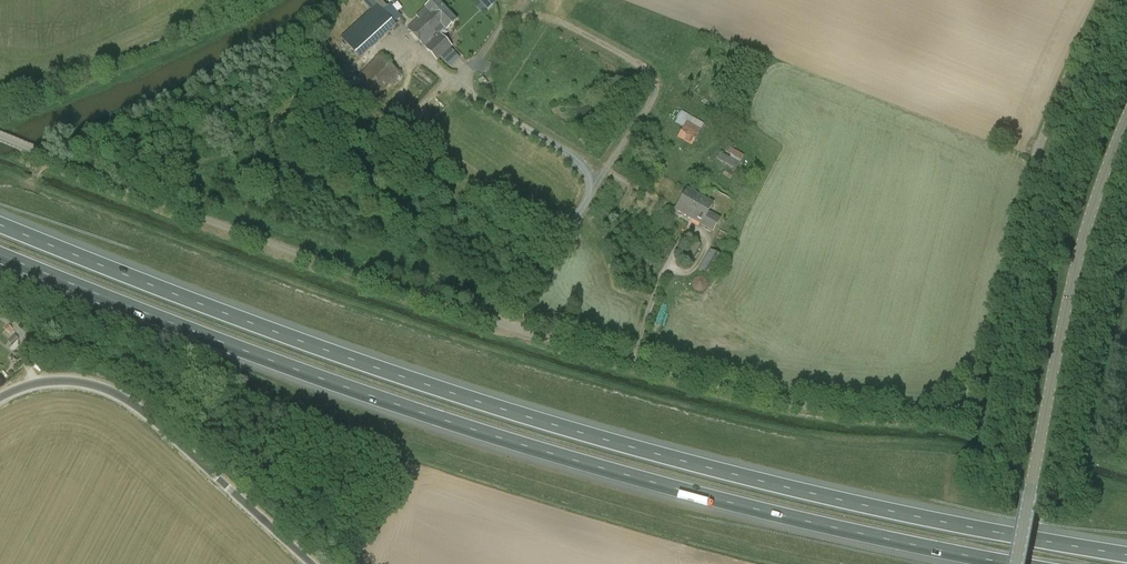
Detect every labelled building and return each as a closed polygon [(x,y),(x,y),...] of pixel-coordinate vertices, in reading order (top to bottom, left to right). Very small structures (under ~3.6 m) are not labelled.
[(360,59),(396,25),(373,0),(364,0),(332,29),(360,59)] [(437,0),(434,0),(408,25),(410,27),(408,29),(437,60),(451,47),(439,34),(444,29),(446,31),(457,21),(437,0)] [(487,10),(496,2),(494,0),(478,0),(487,10)] [(452,47),(441,57),(450,67),(461,57),(452,47)] [(399,74),(378,55),(343,94),(364,113),(399,74)] [(692,146),(704,124),(690,115),(677,137),(692,146)] [(735,171),(744,155),(728,146),(725,152),(721,150),(715,160),(735,171)] [(719,167),(717,171),(723,175),(731,179),(734,174),(726,169),(726,170),(719,167)] [(713,231),(720,219),(708,212),(713,203),(687,188),(675,210),(713,231)] [(736,239),(720,230),(716,238),(732,246),(736,239)] [(678,258),(689,264),(700,245),(690,238),(678,258)] [(698,270),(712,278),(724,258),(710,250),(698,270)]
